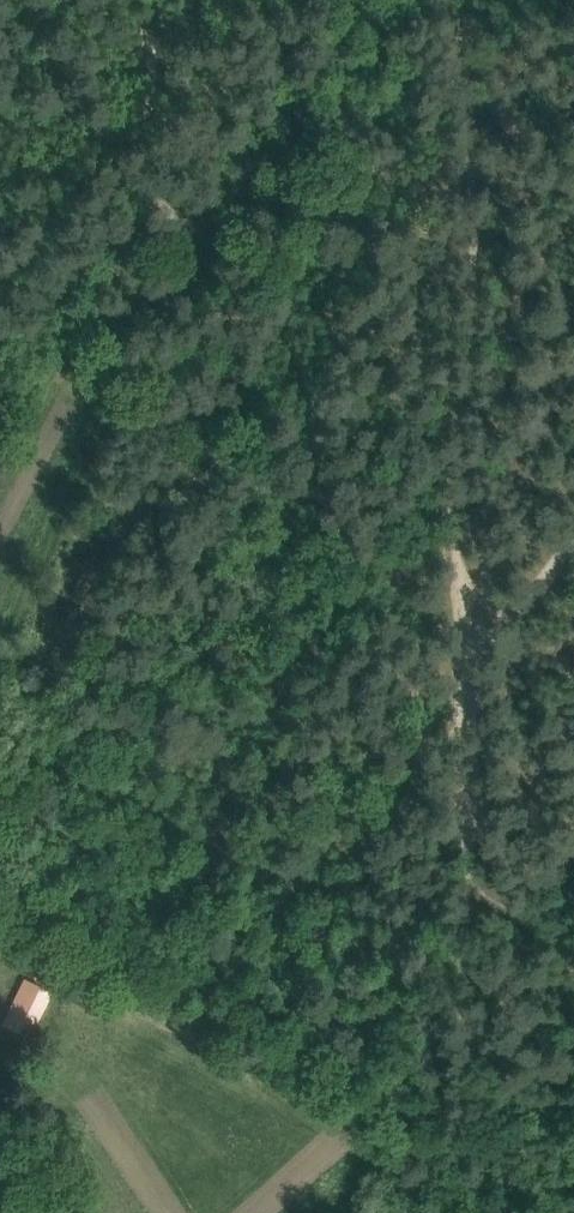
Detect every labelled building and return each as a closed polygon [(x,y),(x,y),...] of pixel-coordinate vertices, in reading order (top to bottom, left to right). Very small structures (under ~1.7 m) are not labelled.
[(3,1025),(27,1037),(51,992),(26,979),(3,1025)]
